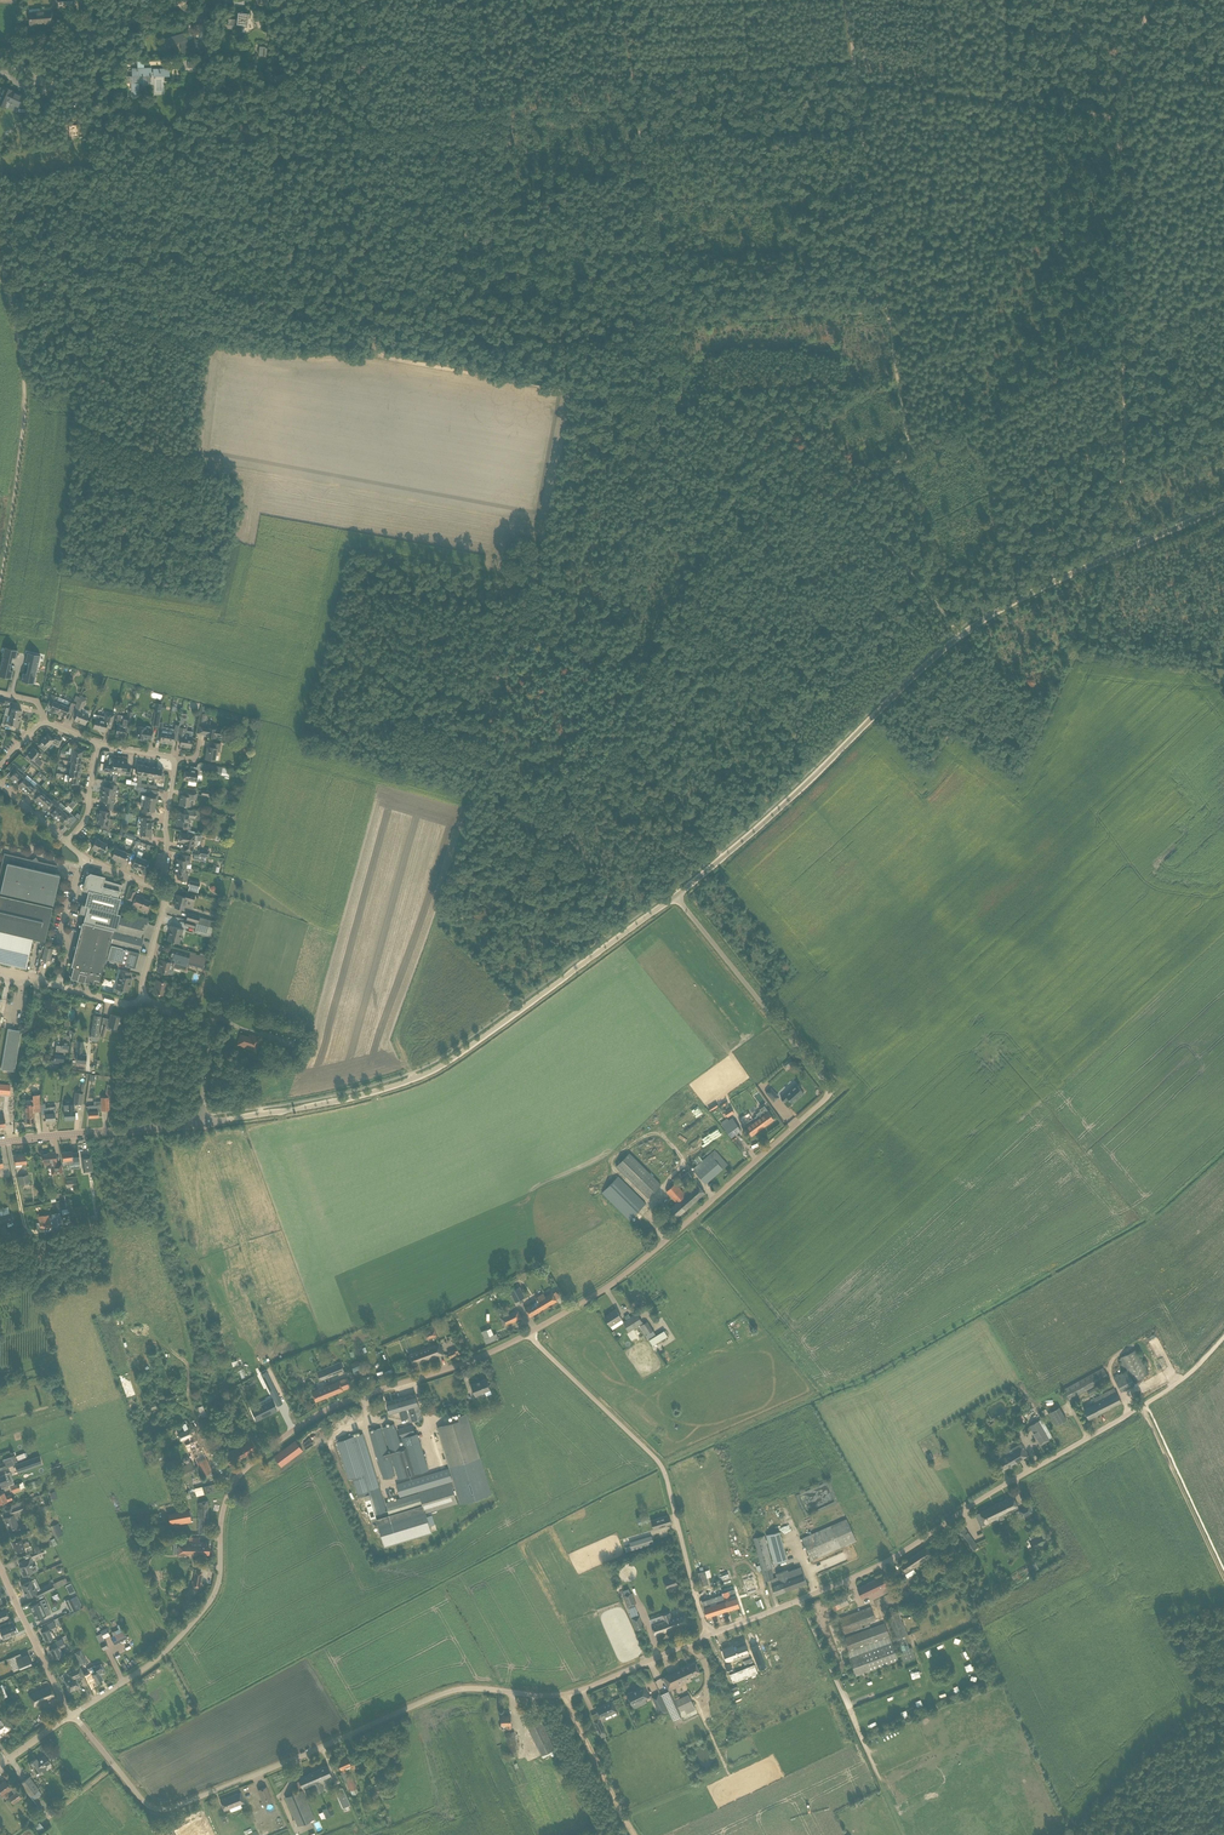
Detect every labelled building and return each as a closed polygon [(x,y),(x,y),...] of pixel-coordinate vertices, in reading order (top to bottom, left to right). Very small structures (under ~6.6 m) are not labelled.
[(29,12),(30,25),(52,23),(51,10),(29,12)] [(227,28),(237,29),(238,25),(247,25),(248,14),(239,13),(238,20),(228,19),(227,28)] [(205,22),(203,15),(195,18),(197,25),(205,22)] [(186,40),(187,40),(185,33),(164,39),(166,46),(180,42),(181,45),(181,52),(206,51),(206,42),(196,43),(196,42),(195,42),(195,41),(189,42),(189,45),(187,45),(186,40)] [(132,84),(133,92),(133,91),(133,95),(138,94),(138,91),(140,91),(140,90),(139,90),(139,84),(139,83),(147,82),(147,77),(151,77),(152,77),(152,76),(170,76),(170,69),(154,69),(154,73),(152,73),(152,68),(139,69),(139,68),(137,68),(137,70),(130,71),(133,71),(133,75),(135,75),(135,76),(128,77),(128,83),(135,83),(135,84),(132,84)] [(51,93),(55,84),(51,82),(48,88),(42,86),(41,90),(42,90),(41,93),(46,95),(47,96),(48,97),(49,97),(50,96),(51,96),(51,95),(51,94),(51,93)] [(12,93),(12,92),(4,88),(2,92),(0,91),(0,102),(0,103),(5,106),(7,101),(12,103),(11,104),(18,108),(21,101),(18,100),(20,95),(15,93),(14,94),(12,93)] [(78,125),(69,125),(69,137),(79,137),(78,125)] [(1,661),(7,663),(7,662),(10,663),(11,663),(12,657),(16,658),(17,650),(4,647),(2,658),(2,661),(1,661)] [(37,666),(38,666),(40,655),(27,652),(25,660),(29,661),(28,667),(29,667),(31,668),(37,669),(37,666)] [(7,663),(1,661),(1,664),(0,667),(0,676),(11,678),(13,670),(9,669),(11,663),(10,663),(7,663)] [(37,669),(31,668),(29,668),(29,667),(28,667),(26,673),(23,672),(21,681),(34,683),(36,672),(37,669)] [(51,711),(57,714),(63,699),(52,694),(48,703),(52,705),(50,708),(52,709),(51,711)] [(79,697),(77,702),(73,713),(76,715),(74,720),(85,725),(89,715),(82,712),(87,698),(80,696),(79,697)] [(63,699),(57,714),(64,716),(65,714),(66,715),(68,711),(72,713),(75,704),(63,699)] [(152,725),(158,726),(161,708),(162,706),(162,705),(156,704),(155,711),(152,725)] [(11,715),(10,716),(21,718),(22,715),(20,715),(22,710),(16,709),(16,707),(9,705),(8,706),(7,706),(6,706),(4,713),(11,715)] [(133,709),(133,707),(130,706),(129,711),(128,711),(127,716),(118,714),(116,724),(117,724),(115,736),(123,737),(124,732),(129,732),(133,712),(133,709)] [(111,728),(114,715),(105,712),(104,716),(97,714),(96,719),(95,718),(93,728),(98,729),(98,730),(105,732),(106,727),(111,728)] [(21,718),(10,716),(9,716),(8,722),(4,721),(4,725),(11,727),(12,725),(18,726),(19,721),(20,722),(21,718)] [(167,743),(169,728),(162,726),(163,722),(159,722),(157,737),(160,738),(159,742),(167,743)] [(151,739),(153,729),(146,728),(146,727),(137,725),(136,733),(137,733),(136,738),(137,738),(138,739),(140,739),(143,739),(144,738),(147,739),(147,738),(151,739)] [(206,734),(206,736),(216,738),(216,736),(225,738),(227,730),(217,728),(217,729),(212,728),(212,727),(200,725),(198,733),(203,734),(206,734)] [(178,731),(177,739),(181,740),(180,745),(190,747),(192,737),(193,731),(186,730),(186,728),(179,727),(178,731)] [(177,739),(178,731),(174,730),(174,729),(169,728),(167,743),(172,744),(173,740),(177,741),(177,739)] [(52,738),(47,733),(37,744),(44,751),(51,744),(59,747),(62,739),(54,736),(52,738)] [(205,758),(211,759),(215,760),(217,751),(220,751),(221,744),(212,742),(211,747),(207,746),(205,758)] [(33,747),(27,754),(32,759),(30,762),(37,768),(43,762),(37,757),(41,754),(33,747)] [(68,754),(71,754),(81,756),(83,750),(73,748),(69,748),(68,754)] [(70,761),(71,761),(80,763),(81,756),(71,754),(70,760),(70,761)] [(111,772),(111,774),(118,775),(118,773),(121,759),(117,759),(113,759),(112,765),(104,763),(103,770),(111,772)] [(124,760),(121,759),(118,773),(121,774),(121,772),(125,773),(125,774),(129,775),(131,768),(127,767),(128,761),(124,761),(124,760)] [(71,761),(70,768),(81,770),(82,763),(80,763),(71,761)] [(137,785),(140,786),(140,783),(141,783),(142,775),(143,765),(137,764),(136,768),(137,769),(136,774),(139,775),(139,776),(138,775),(137,782),(131,781),(130,784),(137,785)] [(147,766),(143,765),(142,775),(148,776),(150,764),(147,764),(147,766)] [(150,764),(148,776),(148,779),(155,780),(155,779),(157,767),(153,767),(153,765),(150,764)] [(222,767),(216,766),(204,764),(203,770),(215,771),(215,774),(221,775),(222,767)] [(14,783),(19,778),(22,774),(24,772),(15,765),(10,771),(13,773),(10,777),(13,780),(12,781),(14,783)] [(183,780),(188,780),(187,785),(195,786),(196,782),(198,771),(197,771),(198,767),(192,766),(192,770),(189,769),(188,771),(184,771),(183,780)] [(164,768),(157,767),(155,779),(157,779),(157,778),(163,778),(164,773),(163,772),(164,768)] [(70,768),(69,775),(80,777),(81,770),(70,768)] [(22,790),(32,779),(27,775),(24,772),(22,774),(19,778),(22,780),(18,784),(21,787),(20,788),(22,790)] [(80,777),(69,775),(67,782),(78,784),(80,777)] [(35,792),(40,787),(32,779),(22,790),(25,792),(26,791),(29,794),(32,790),(35,792)] [(102,790),(101,793),(115,796),(118,796),(119,789),(117,789),(117,785),(110,784),(109,787),(104,786),(103,790),(102,790)] [(141,799),(141,802),(155,804),(155,802),(157,802),(158,794),(157,794),(157,791),(143,788),(144,786),(140,786),(137,785),(136,790),(148,792),(148,796),(145,796),(145,800),(141,799)] [(36,803),(39,805),(46,796),(41,791),(43,789),(40,787),(35,792),(38,795),(34,799),(38,802),(36,803)] [(179,805),(185,806),(190,806),(191,799),(196,799),(197,793),(186,791),(185,796),(181,795),(179,805)] [(115,796),(101,793),(101,797),(101,800),(104,801),(104,803),(103,803),(102,808),(113,810),(115,796)] [(49,804),(51,807),(57,801),(53,798),(52,800),(46,796),(39,805),(41,807),(42,806),(45,808),(49,804)] [(53,817),(55,819),(63,810),(58,806),(60,803),(57,801),(51,807),(54,809),(51,813),(54,816),(53,817)] [(155,804),(141,802),(140,805),(144,806),(143,809),(142,809),(141,813),(150,815),(151,811),(155,812),(156,808),(154,808),(155,804)] [(178,813),(176,825),(182,825),(183,826),(187,826),(188,817),(190,818),(195,818),(196,811),(190,810),(184,809),(183,813),(178,813)] [(63,810),(55,819),(57,821),(58,820),(62,823),(65,819),(68,821),(73,816),(70,813),(68,815),(63,810)] [(97,813),(97,816),(109,818),(110,812),(100,810),(99,814),(97,813)] [(103,829),(107,830),(108,831),(109,823),(108,823),(109,818),(97,816),(96,819),(98,819),(97,823),(104,824),(103,829)] [(137,827),(140,827),(151,829),(151,826),(153,826),(154,822),(151,822),(152,818),(139,816),(137,827)] [(140,827),(139,834),(141,834),(141,838),(151,840),(152,832),(150,832),(151,829),(140,827)] [(194,835),(194,831),(187,830),(187,833),(181,833),(179,841),(184,842),(183,849),(193,850),(193,846),(195,846),(196,840),(194,840),(195,835),(194,835)] [(124,832),(123,836),(133,839),(135,840),(136,836),(124,832)] [(93,850),(96,851),(102,841),(96,838),(92,847),(94,849),(93,850)] [(102,841),(96,851),(99,853),(100,852),(102,853),(103,851),(105,853),(109,845),(107,844),(102,841)] [(113,859),(116,861),(121,850),(115,847),(111,857),(114,858),(113,859)] [(121,850),(116,861),(120,862),(120,861),(123,862),(126,852),(121,850)] [(1,887),(0,891),(53,904),(60,875),(55,874),(57,865),(4,853),(0,870),(0,886),(1,887)] [(177,859),(176,866),(186,868),(187,864),(190,864),(191,856),(181,854),(180,859),(177,859)] [(134,868),(137,869),(142,858),(136,856),(132,865),(134,866),(134,868)] [(142,858),(137,869),(140,870),(141,869),(143,870),(147,860),(142,858)] [(186,868),(176,866),(174,867),(174,869),(175,871),(174,873),(178,874),(177,879),(187,881),(188,872),(185,871),(186,868)] [(88,890),(85,905),(117,913),(120,898),(121,891),(122,885),(103,879),(103,877),(90,874),(90,875),(88,876),(87,876),(84,889),(88,890)] [(176,900),(174,907),(183,910),(186,901),(193,902),(195,895),(186,892),(185,897),(176,894),(175,900),(176,900)] [(141,898),(142,896),(136,894),(132,905),(147,911),(151,901),(141,898)] [(26,968),(33,938),(44,941),(53,907),(0,895),(0,962),(26,968)] [(117,913),(85,905),(81,904),(79,913),(85,915),(83,921),(116,930),(120,914),(117,913)] [(188,912),(186,920),(198,923),(214,928),(215,922),(199,917),(200,916),(188,912)] [(117,931),(114,930),(111,943),(139,952),(140,952),(143,938),(141,937),(143,929),(145,929),(148,919),(134,915),(133,920),(120,917),(117,931)] [(198,923),(186,920),(184,925),(195,928),(194,932),(211,937),(214,928),(198,923)] [(111,943),(114,930),(82,922),(69,973),(72,973),(71,978),(100,985),(106,960),(110,943),(111,943)] [(167,940),(179,943),(183,929),(170,926),(169,931),(170,931),(167,940)] [(139,953),(139,952),(111,943),(110,943),(106,960),(135,968),(139,953)] [(42,958),(50,960),(53,948),(45,946),(42,958)] [(169,957),(175,959),(173,965),(173,966),(185,969),(185,968),(187,964),(203,968),(203,966),(206,956),(205,955),(199,954),(190,951),(189,954),(178,951),(172,949),(170,956),(170,957),(169,957)] [(169,969),(171,962),(161,959),(158,971),(171,974),(172,974),(173,972),(173,970),(169,969)] [(128,977),(130,972),(121,970),(118,980),(120,980),(118,989),(128,992),(132,978),(128,977)] [(155,983),(156,984),(154,992),(167,996),(168,993),(169,993),(172,984),(168,983),(156,980),(155,983)] [(185,1004),(191,1006),(192,1006),(196,993),(189,991),(185,1004)] [(46,998),(44,1007),(55,1009),(56,1000),(46,998)] [(107,1029),(110,1030),(111,1027),(119,1029),(121,1023),(120,1023),(121,1017),(111,1014),(107,1029)] [(101,1016),(93,1015),(90,1036),(98,1037),(101,1016)] [(1,1069),(14,1071),(21,1031),(8,1028),(1,1069)] [(237,1045),(255,1050),(258,1041),(248,1038),(248,1037),(240,1034),(237,1045)] [(51,1062),(54,1062),(59,1063),(59,1060),(63,1061),(64,1052),(67,1052),(68,1048),(70,1035),(63,1035),(62,1046),(56,1045),(55,1054),(54,1057),(52,1057),(51,1062)] [(77,1047),(76,1062),(86,1063),(87,1055),(82,1054),(83,1042),(78,1041),(77,1047)] [(783,1065),(787,1068),(793,1062),(790,1059),(783,1065)] [(9,1094),(10,1085),(0,1084),(0,1093),(9,1094)] [(781,1098),(784,1102),(788,1099),(792,1103),(804,1093),(797,1085),(786,1095),(785,1095),(781,1098)] [(766,1093),(769,1096),(774,1092),(771,1088),(766,1093)] [(75,1092),(73,1103),(82,1104),(83,1093),(75,1092)] [(40,1103),(39,1094),(32,1095),(33,1099),(31,1099),(31,1104),(25,1104),(26,1122),(34,1122),(33,1107),(40,1107),(40,1104),(40,1103)] [(102,1111),(109,1111),(109,1097),(100,1097),(101,1101),(94,1101),(94,1105),(88,1105),(89,1117),(98,1117),(98,1111),(102,1110),(102,1111)] [(45,1103),(40,1103),(40,1104),(40,1107),(41,1114),(46,1114),(46,1121),(55,1120),(55,1113),(56,1113),(55,1106),(45,1107),(45,1103)] [(2,1105),(3,1113),(12,1112),(11,1104),(2,1105)] [(74,1104),(63,1105),(63,1111),(64,1110),(65,1119),(75,1118),(74,1104)] [(756,1120),(746,1127),(752,1135),(774,1119),(768,1111),(764,1106),(759,1110),(760,1111),(756,1114),(757,1116),(754,1118),(756,1120)] [(724,1111),(728,1117),(734,1113),(730,1107),(724,1111)] [(740,1118),(744,1124),(753,1119),(749,1112),(740,1118)] [(721,1123),(731,1137),(741,1130),(732,1117),(726,1122),(724,1120),(721,1123)] [(629,1140),(636,1135),(626,1124),(620,1129),(629,1140)] [(601,1150),(583,1168),(585,1170),(604,1153),(601,1150)] [(74,1164),(73,1161),(79,1160),(78,1152),(72,1152),(72,1151),(62,1152),(63,1161),(64,1165),(74,1164)] [(50,1161),(51,1174),(63,1173),(62,1163),(57,1163),(56,1161),(56,1152),(50,1152),(50,1153),(43,1154),(44,1162),(50,1161)] [(616,1166),(647,1198),(661,1184),(629,1153),(616,1166)] [(710,1153),(692,1169),(705,1184),(723,1168),(710,1153)] [(14,1156),(15,1165),(22,1164),(22,1168),(27,1168),(26,1155),(14,1156)] [(91,1155),(82,1156),(84,1173),(93,1172),(91,1155)] [(693,1160),(696,1164),(702,1159),(699,1155),(693,1160)] [(588,1175),(602,1168),(599,1163),(586,1170),(588,1175)] [(673,1178),(680,1188),(693,1178),(686,1169),(673,1178)] [(28,1174),(18,1176),(20,1185),(30,1183),(28,1174)] [(601,1193),(629,1220),(646,1203),(618,1176),(601,1193)] [(66,1180),(67,1187),(77,1186),(76,1178),(66,1180)] [(669,1209),(676,1218),(705,1193),(697,1184),(690,1190),(687,1187),(683,1191),(675,1183),(666,1191),(676,1203),(669,1209)] [(1,1223),(13,1220),(11,1213),(9,1213),(8,1207),(3,1208),(3,1210),(0,1211),(0,1220),(1,1223)] [(45,1215),(39,1216),(41,1228),(47,1227),(51,1227),(51,1226),(53,1225),(53,1227),(62,1225),(60,1212),(51,1214),(51,1215),(49,1215),(45,1215)] [(510,1291),(515,1302),(525,1297),(520,1286),(510,1291)] [(545,1295),(544,1292),(536,1297),(537,1299),(539,1301),(531,1306),(530,1305),(525,1307),(530,1316),(557,1300),(552,1291),(545,1295)] [(500,1317),(504,1326),(522,1318),(518,1309),(500,1317)] [(612,1313),(605,1317),(610,1326),(622,1318),(616,1309),(611,1312),(612,1313)] [(623,1323),(628,1331),(643,1323),(637,1314),(623,1323)] [(646,1335),(649,1339),(656,1335),(647,1321),(639,1326),(645,1335),(646,1335)] [(428,1331),(423,1333),(425,1340),(437,1336),(434,1327),(427,1329),(428,1331)] [(487,1329),(482,1332),(488,1342),(500,1336),(497,1331),(491,1335),(487,1329)] [(439,1343),(409,1354),(412,1365),(443,1353),(439,1343)] [(447,1352),(450,1358),(466,1351),(465,1349),(459,1351),(457,1348),(447,1352)] [(1118,1359),(1124,1371),(1127,1370),(1133,1382),(1149,1374),(1136,1349),(1118,1359)] [(350,1363),(356,1377),(364,1373),(358,1360),(350,1363)] [(340,1361),(317,1371),(320,1380),(344,1371),(340,1361)] [(1063,1389),(1069,1400),(1108,1378),(1103,1367),(1063,1389)] [(261,1371),(274,1398),(279,1395),(267,1369),(261,1371)] [(1127,1370),(1124,1371),(1114,1377),(1121,1391),(1134,1384),(1133,1382),(1127,1370)] [(312,1392),(314,1396),(316,1401),(351,1387),(347,1377),(312,1392)] [(482,1394),(482,1393),(490,1390),(486,1379),(478,1382),(477,1381),(471,1384),(476,1397),(482,1394)] [(1094,1395),(1093,1393),(1097,1390),(1096,1387),(1087,1391),(1090,1397),(1094,1395)] [(1091,1399),(1094,1404),(1083,1409),(1088,1419),(1121,1402),(1114,1388),(1091,1399)] [(409,1417),(407,1409),(419,1405),(416,1395),(386,1403),(389,1414),(399,1411),(402,1419),(409,1417)] [(251,1409),(254,1414),(256,1420),(276,1410),(271,1400),(251,1409)] [(202,1417),(206,1415),(202,1405),(198,1407),(202,1417)] [(1059,1406),(1048,1412),(1055,1425),(1066,1419),(1059,1406)] [(437,1427),(449,1467),(460,1503),(491,1494),(480,1457),(467,1413),(450,1418),(451,1423),(437,1427)] [(1038,1420),(1030,1425),(1037,1438),(1046,1433),(1038,1420)] [(412,1475),(403,1446),(401,1447),(394,1424),(383,1427),(398,1479),(412,1475)] [(398,1429),(401,1438),(415,1434),(412,1424),(398,1429)] [(369,1431),(371,1437),(384,1479),(395,1475),(381,1428),(369,1431)] [(192,1435),(189,1429),(178,1434),(181,1440),(192,1435)] [(223,1437),(228,1447),(237,1442),(232,1433),(223,1437)] [(386,1511),(364,1439),(363,1433),(355,1436),(354,1434),(337,1439),(337,1441),(348,1479),(353,1478),(359,1497),(364,1495),(372,1522),(377,1520),(390,1517),(388,1510),(386,1511)] [(185,1445),(190,1456),(193,1454),(203,1475),(205,1479),(213,1475),(211,1471),(212,1471),(198,1439),(185,1445)] [(217,1455),(224,1468),(247,1455),(257,1449),(251,1439),(236,1448),(236,1447),(229,1451),(228,1449),(217,1455)] [(403,1446),(412,1475),(428,1469),(420,1441),(403,1446)] [(273,1457),(277,1462),(280,1467),(301,1451),(294,1442),(273,1457)] [(998,1460),(1004,1469),(1028,1455),(1021,1443),(1002,1454),(1001,1451),(996,1454),(999,1459),(998,1460)] [(0,1463),(0,1470),(14,1464),(11,1456),(3,1460),(3,1462),(0,1463)] [(39,1456),(23,1462),(25,1469),(42,1463),(39,1456)] [(173,1469),(177,1479),(196,1471),(191,1461),(173,1469)] [(396,1484),(400,1497),(452,1481),(448,1468),(396,1484)] [(1,1485),(2,1487),(8,1485),(4,1474),(0,1476),(0,1486),(1,1485)] [(457,1503),(451,1482),(386,1502),(388,1510),(390,1517),(377,1520),(386,1547),(431,1533),(431,1532),(437,1530),(432,1514),(432,1512),(426,1514),(425,1512),(457,1503)] [(10,1486),(12,1492),(20,1489),(18,1483),(10,1486)] [(12,1499),(10,1494),(6,1495),(4,1492),(0,1493),(0,1504),(12,1499)] [(975,1514),(980,1526),(998,1517),(1000,1520),(1004,1518),(1003,1515),(1018,1507),(1013,1496),(975,1514)] [(1023,1516),(1032,1512),(1029,1505),(1020,1509),(1023,1516)] [(16,1512),(23,1510),(22,1506),(12,1510),(13,1514),(4,1518),(9,1529),(14,1527),(16,1531),(27,1527),(25,1522),(18,1525),(16,1518),(18,1517),(16,1512)] [(168,1513),(170,1525),(191,1522),(189,1510),(168,1513)] [(651,1521),(653,1530),(672,1524),(669,1515),(651,1521)] [(846,1518),(802,1538),(811,1560),(856,1540),(846,1518)] [(52,1525),(57,1536),(57,1537),(63,1534),(58,1523),(52,1525)] [(977,1546),(965,1529),(961,1532),(959,1529),(956,1531),(970,1551),(977,1546)] [(21,1533),(22,1538),(31,1535),(29,1530),(21,1533)] [(652,1535),(629,1542),(632,1550),(654,1544),(652,1535)] [(764,1535),(753,1538),(764,1574),(765,1580),(771,1579),(773,1584),(772,1585),(775,1595),(807,1583),(801,1567),(795,1569),(788,1572),(787,1569),(775,1574),(777,1577),(774,1578),(771,1568),(773,1567),(764,1535)] [(209,1542),(200,1542),(200,1537),(188,1537),(188,1542),(178,1542),(178,1554),(203,1554),(209,1554),(209,1542)] [(932,1543),(936,1547),(943,1542),(940,1537),(932,1543)] [(25,1548),(30,1546),(28,1541),(23,1543),(21,1539),(17,1540),(16,1540),(15,1540),(11,1541),(13,1548),(16,1547),(17,1551),(25,1548)] [(905,1574),(913,1586),(917,1583),(911,1575),(915,1572),(913,1569),(932,1556),(926,1547),(899,1565),(905,1574)] [(33,1552),(35,1557),(44,1553),(42,1548),(33,1552)] [(787,1560),(784,1548),(771,1552),(774,1564),(787,1560)] [(38,1570),(36,1565),(33,1566),(31,1562),(33,1562),(31,1557),(20,1562),(22,1566),(20,1567),(21,1570),(20,1571),(23,1576),(38,1570)] [(958,1566),(960,1570),(970,1564),(967,1560),(958,1566)] [(192,1580),(191,1585),(195,1586),(201,1587),(201,1582),(200,1582),(201,1575),(202,1571),(195,1570),(194,1574),(193,1580),(192,1580)] [(882,1590),(889,1586),(884,1575),(857,1588),(862,1598),(870,1595),(871,1596),(872,1597),(873,1598),(874,1598),(876,1597),(884,1593),(882,1590)] [(911,1587),(912,1587),(905,1577),(895,1583),(902,1593),(906,1591),(910,1596),(914,1593),(911,1587)] [(35,1589),(31,1580),(21,1585),(24,1591),(25,1590),(28,1597),(34,1594),(36,1597),(44,1593),(52,1589),(52,1590),(54,1588),(52,1583),(37,1590),(36,1588),(35,1589)] [(71,1583),(65,1585),(70,1594),(75,1591),(71,1583)] [(723,1593),(722,1593),(723,1595),(725,1599),(728,1610),(740,1607),(738,1601),(736,1596),(734,1589),(728,1591),(723,1593)] [(635,1605),(631,1593),(623,1596),(628,1608),(635,1605)] [(845,1594),(829,1601),(830,1601),(833,1610),(849,1603),(845,1594)] [(708,1600),(702,1602),(704,1607),(703,1607),(707,1617),(728,1610),(725,1599),(723,1595),(724,1599),(717,1601),(716,1597),(708,1600)] [(69,1599),(73,1609),(81,1605),(76,1596),(69,1599)] [(29,1606),(31,1612),(32,1611),(36,1619),(50,1613),(44,1599),(29,1606)] [(835,1619),(841,1635),(855,1630),(855,1631),(869,1625),(868,1623),(881,1618),(876,1606),(871,1608),(870,1606),(835,1619)] [(9,1617),(6,1608),(0,1611),(0,1621),(9,1617)] [(888,1612),(889,1614),(887,1615),(902,1655),(913,1651),(911,1646),(909,1647),(905,1635),(906,1634),(898,1612),(895,1612),(894,1609),(892,1608),(889,1609),(888,1612)] [(651,1625),(655,1635),(687,1624),(684,1613),(672,1618),(670,1612),(662,1615),(663,1620),(651,1625)] [(631,1618),(635,1630),(643,1627),(639,1615),(631,1618)] [(914,1616),(909,1617),(912,1630),(917,1629),(914,1616)] [(962,1629),(969,1626),(965,1617),(958,1620),(962,1629)] [(11,1620),(1,1624),(6,1637),(11,1635),(11,1634),(20,1631),(18,1626),(17,1626),(16,1622),(12,1624),(11,1620)] [(47,1629),(41,1632),(45,1641),(55,1636),(52,1630),(56,1628),(53,1621),(45,1625),(47,1629)] [(920,1625),(922,1631),(931,1627),(929,1622),(920,1625)] [(842,1638),(847,1653),(890,1637),(884,1623),(842,1638)] [(951,1634),(957,1632),(955,1625),(949,1628),(951,1634)] [(106,1628),(100,1630),(104,1638),(110,1635),(106,1628)] [(110,1637),(114,1644),(127,1638),(123,1630),(110,1637)] [(934,1635),(936,1641),(942,1639),(940,1633),(934,1635)] [(47,1645),(48,1645),(54,1658),(63,1654),(60,1647),(65,1645),(62,1638),(47,1645)] [(108,1647),(105,1640),(99,1643),(103,1650),(108,1647)] [(734,1645),(722,1649),(726,1659),(724,1659),(726,1663),(725,1664),(727,1670),(732,1668),(730,1662),(729,1662),(728,1661),(733,1659),(733,1657),(748,1651),(745,1642),(736,1645),(734,1646),(734,1645)] [(850,1658),(857,1675),(898,1659),(891,1642),(850,1658)] [(758,1646),(751,1648),(759,1666),(766,1663),(758,1646)] [(926,1657),(933,1654),(931,1648),(924,1651),(926,1657)] [(32,1663),(29,1658),(28,1654),(22,1657),(20,1653),(8,1658),(11,1666),(18,1663),(20,1668),(32,1663)] [(76,1656),(80,1664),(86,1661),(82,1653),(76,1656)] [(693,1663),(663,1677),(669,1691),(683,1684),(682,1681),(700,1672),(695,1662),(693,1663)] [(89,1672),(84,1675),(88,1683),(95,1680),(96,1682),(103,1679),(101,1674),(105,1672),(101,1664),(95,1667),(94,1665),(88,1669),(89,1672)] [(969,1674),(976,1671),(973,1664),(966,1667),(969,1674)] [(64,1680),(67,1687),(69,1686),(71,1691),(80,1687),(77,1681),(85,1677),(80,1667),(67,1673),(69,1678),(64,1680)] [(839,1674),(841,1679),(850,1675),(848,1670),(839,1674)] [(921,1680),(914,1683),(916,1689),(923,1686),(921,1680)] [(721,1684),(717,1686),(723,1697),(727,1695),(721,1684)] [(29,1695),(34,1705),(55,1696),(50,1685),(29,1695)] [(649,1697),(644,1686),(637,1690),(634,1692),(633,1691),(627,1694),(632,1705),(638,1702),(640,1705),(645,1703),(643,1700),(649,1697)] [(679,1698),(675,1700),(680,1711),(684,1709),(693,1705),(688,1694),(679,1698)] [(924,1699),(917,1702),(919,1707),(926,1705),(924,1699)] [(667,1711),(661,1700),(655,1703),(660,1714),(667,1711)] [(12,1705),(15,1711),(22,1707),(19,1701),(12,1705)] [(617,1710),(612,1701),(596,1708),(601,1718),(617,1710)] [(3,1731),(5,1733),(12,1728),(3,1714),(0,1716),(0,1733),(3,1731)] [(511,1716),(501,1716),(501,1725),(507,1725),(507,1728),(512,1728),(511,1716)] [(605,1732),(599,1718),(594,1721),(600,1734),(605,1732)] [(541,1721),(528,1728),(537,1746),(550,1739),(541,1721)] [(516,1746),(517,1746),(514,1731),(505,1733),(509,1756),(517,1754),(516,1746)] [(57,1748),(54,1750),(60,1758),(67,1753),(65,1750),(80,1740),(75,1734),(69,1738),(68,1735),(55,1744),(57,1748)] [(29,1764),(32,1768),(30,1768),(34,1774),(38,1771),(40,1774),(47,1769),(45,1766),(50,1763),(45,1756),(38,1761),(36,1758),(29,1764)] [(346,1771),(346,1769),(350,1767),(351,1769),(359,1766),(355,1758),(348,1760),(347,1757),(337,1761),(341,1769),(342,1771),(340,1772),(344,1781),(346,1780),(352,1795),(358,1792),(350,1775),(347,1776),(346,1771)] [(297,1778),(298,1780),(294,1782),(298,1789),(301,1787),(302,1788),(311,1784),(315,1793),(324,1790),(321,1783),(324,1782),(323,1779),(331,1776),(327,1765),(297,1778)] [(21,1783),(30,1796),(38,1789),(29,1777),(21,1783)] [(1,1791),(4,1797),(8,1794),(6,1791),(10,1788),(5,1781),(0,1784),(0,1791),(1,1791)] [(367,1790),(370,1796),(382,1791),(378,1783),(370,1787),(370,1789),(367,1790)] [(257,1790),(263,1805),(272,1801),(266,1786),(257,1790)] [(9,1797),(13,1803),(22,1796),(18,1790),(14,1793),(9,1797)] [(285,1797),(287,1803),(297,1826),(313,1819),(308,1807),(307,1808),(300,1791),(285,1797)] [(220,1800),(222,1806),(224,1810),(245,1802),(241,1792),(220,1800)] [(345,1793),(338,1796),(343,1808),(350,1805),(345,1793)] [(325,1811),(327,1817),(334,1815),(331,1809),(325,1811)] [(39,1821),(33,1826),(37,1832),(43,1827),(39,1821)]
